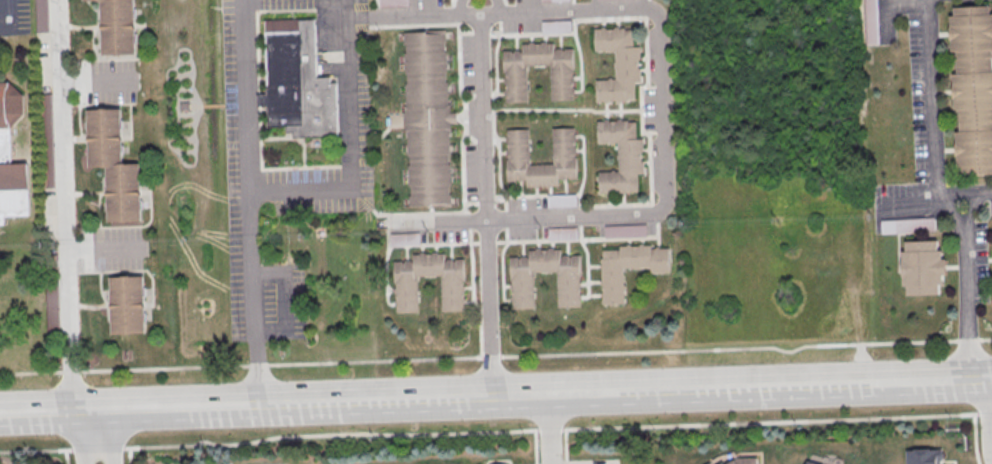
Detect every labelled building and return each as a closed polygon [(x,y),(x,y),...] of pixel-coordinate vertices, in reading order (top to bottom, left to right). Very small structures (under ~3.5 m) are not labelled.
[(101,0),(102,55),(136,54),(135,0),(82,0),(82,1),(101,0)] [(952,7),(958,175),(991,174),(991,5),(952,7)] [(267,20),(315,19),(317,78),(332,77),(332,85),(338,84),(340,136),(296,137),(295,132),(289,132),(289,126),(270,127),(269,107),(258,108),(257,96),(269,96),(267,20)] [(542,33),(571,33),(571,20),(542,20),(542,33)] [(595,29),(633,28),(633,46),(640,46),(641,81),(635,81),(636,100),(596,101),(595,79),(615,78),(615,51),(596,52),(595,29)] [(451,205),(449,123),(457,123),(457,112),(448,112),(446,30),(405,31),(408,206),(451,205)] [(503,50),(504,102),(527,101),(526,65),(550,64),(550,101),(574,100),(573,48),(554,49),(554,42),(521,43),(521,49),(503,50)] [(6,226),(0,226),(0,83),(10,83),(25,95),(25,115),(12,129),(13,165),(29,164),(30,217),(6,218),(6,226)] [(87,108),(88,166),(106,166),(107,220),(142,220),(141,162),(123,163),(122,108),(87,108)] [(598,121),(636,120),(636,138),(643,138),(644,173),(638,173),(639,192),(599,193),(598,171),(619,170),(618,143),(599,144),(598,121)] [(507,180),(506,128),(529,128),(530,164),(553,164),(552,127),(576,127),(577,179),(558,179),(558,186),(526,186),(525,180),(507,180)] [(576,194),(549,194),(549,205),(576,205),(576,194)] [(922,220),(881,220),(881,231),(922,231),(922,220)] [(645,225),(605,225),(605,236),(645,236),(645,225)] [(577,227),(549,227),(549,239),(577,239),(577,227)] [(903,295),(940,294),(940,283),(947,283),(946,249),(939,250),(938,240),(902,241),(903,295)] [(601,250),(602,304),(625,303),(624,267),(651,266),(651,272),(669,272),(669,248),(652,248),(652,244),(620,245),(620,249),(601,250)] [(511,255),(512,307),(535,307),(534,270),(557,270),(558,307),(582,306),(581,254),(561,255),(561,248),(529,249),(529,255),(511,255)] [(394,260),(395,312),(418,311),(417,275),(440,274),(441,311),(464,310),(463,258),(444,259),(444,252),(412,253),(412,259),(394,260)] [(146,333),(146,275),(110,275),(110,333),(146,333)] [(953,462),(942,462),(942,448),(906,448),(907,463),(953,463),(953,462)] [(736,457),(734,452),(724,457),(724,462),(720,463),(708,463),(758,463),(758,456),(736,457)]
